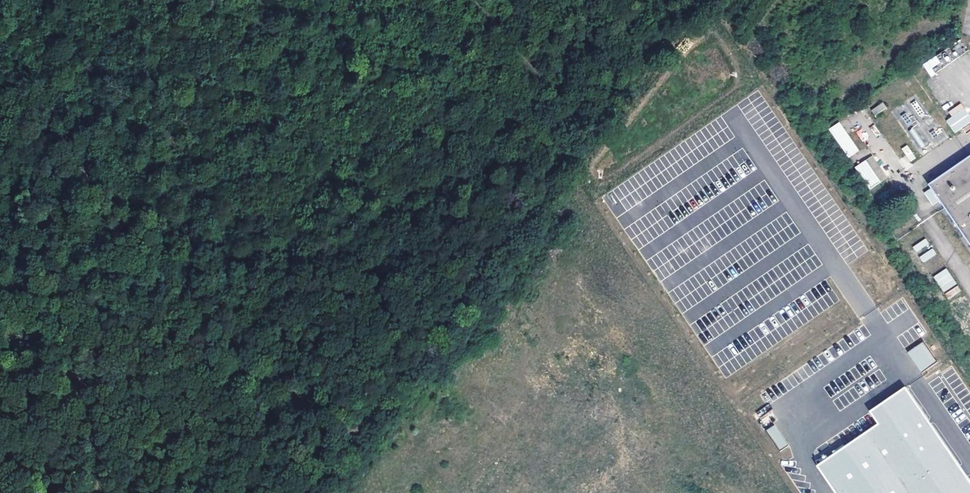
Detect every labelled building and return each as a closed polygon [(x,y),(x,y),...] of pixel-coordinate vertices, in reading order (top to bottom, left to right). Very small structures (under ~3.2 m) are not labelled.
[(969,50),(961,39),(924,65),(932,76),(969,50)] [(887,108),(884,102),(872,110),(876,115),(887,108)] [(948,112),(951,117),(946,121),(955,133),(969,123),(969,116),(961,103),(948,112)] [(859,150),(841,122),(830,130),(849,157),(859,150)] [(910,132),(922,148),(930,142),(918,126),(910,132)] [(907,144),(901,148),(911,162),(916,158),(907,144)] [(930,185),(969,244),(969,157),(930,185)] [(881,182),(866,160),(856,168),(871,189),(881,182)] [(925,238),(913,246),(917,253),(930,245),(925,238)] [(932,248),(919,257),(923,262),(936,254),(932,248)] [(946,268),(933,276),(943,292),(957,284),(946,268)] [(945,292),(947,298),(961,292),(958,286),(945,292)] [(907,352),(922,373),(938,362),(923,341),(907,352)] [(835,492),(969,492),(969,480),(906,387),(870,412),(879,425),(817,467),(835,492)]
